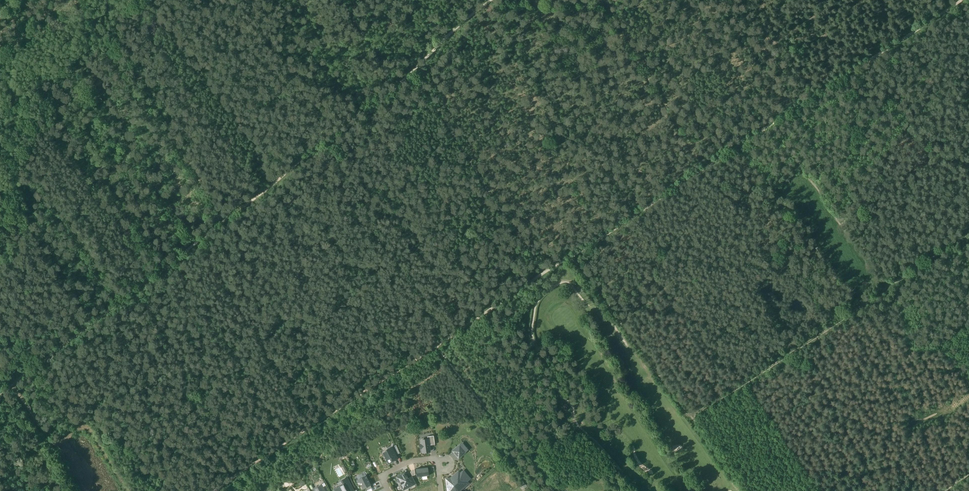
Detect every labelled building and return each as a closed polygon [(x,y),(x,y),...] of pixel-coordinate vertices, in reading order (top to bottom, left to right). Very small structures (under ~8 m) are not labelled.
[(17,418),(12,421),(15,426),(20,423),(17,418)] [(429,445),(428,439),(421,440),(421,444),(420,444),(420,448),(422,448),(423,452),(430,451),(429,445)] [(460,444),(465,450),(468,447),(463,442),(460,444)] [(452,449),(459,457),(466,451),(465,450),(460,444),(459,443),(452,449)] [(383,451),(389,463),(398,458),(396,454),(392,447),(383,451)] [(416,468),(417,476),(429,475),(428,467),(416,468)] [(467,482),(466,480),(469,477),(463,471),(460,474),(458,472),(451,478),(448,479),(448,482),(447,482),(448,489),(449,489),(449,490),(457,490),(467,482)] [(408,478),(405,472),(396,477),(402,488),(407,485),(408,487),(411,485),(408,478)] [(371,485),(366,475),(358,479),(363,488),(365,487),(371,485)] [(412,476),(408,478),(411,485),(416,483),(412,476)] [(336,490),(352,490),(354,490),(347,478),(341,481),(343,484),(334,488),(336,490)]
